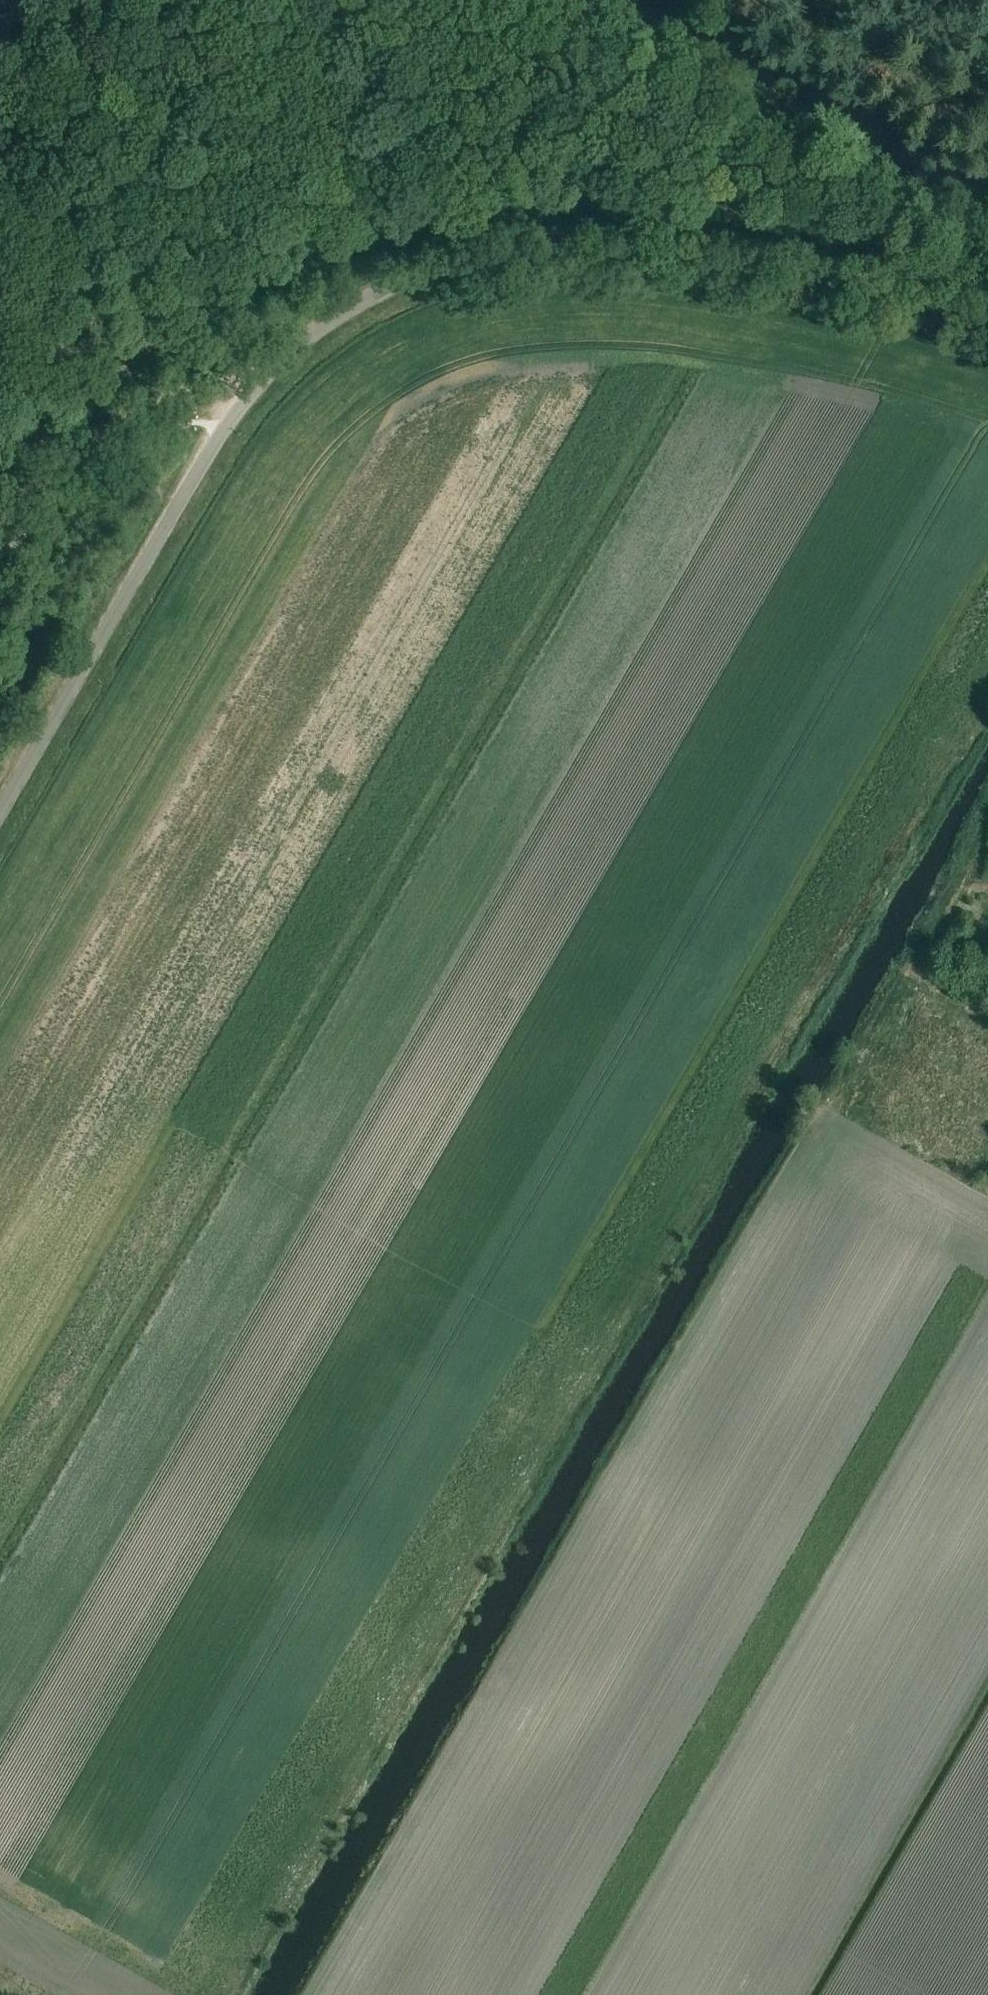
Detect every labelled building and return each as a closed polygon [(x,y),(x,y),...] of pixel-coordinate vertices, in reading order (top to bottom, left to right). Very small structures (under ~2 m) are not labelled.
[(219,279),(226,266),(212,259),(205,271),(219,279)]
